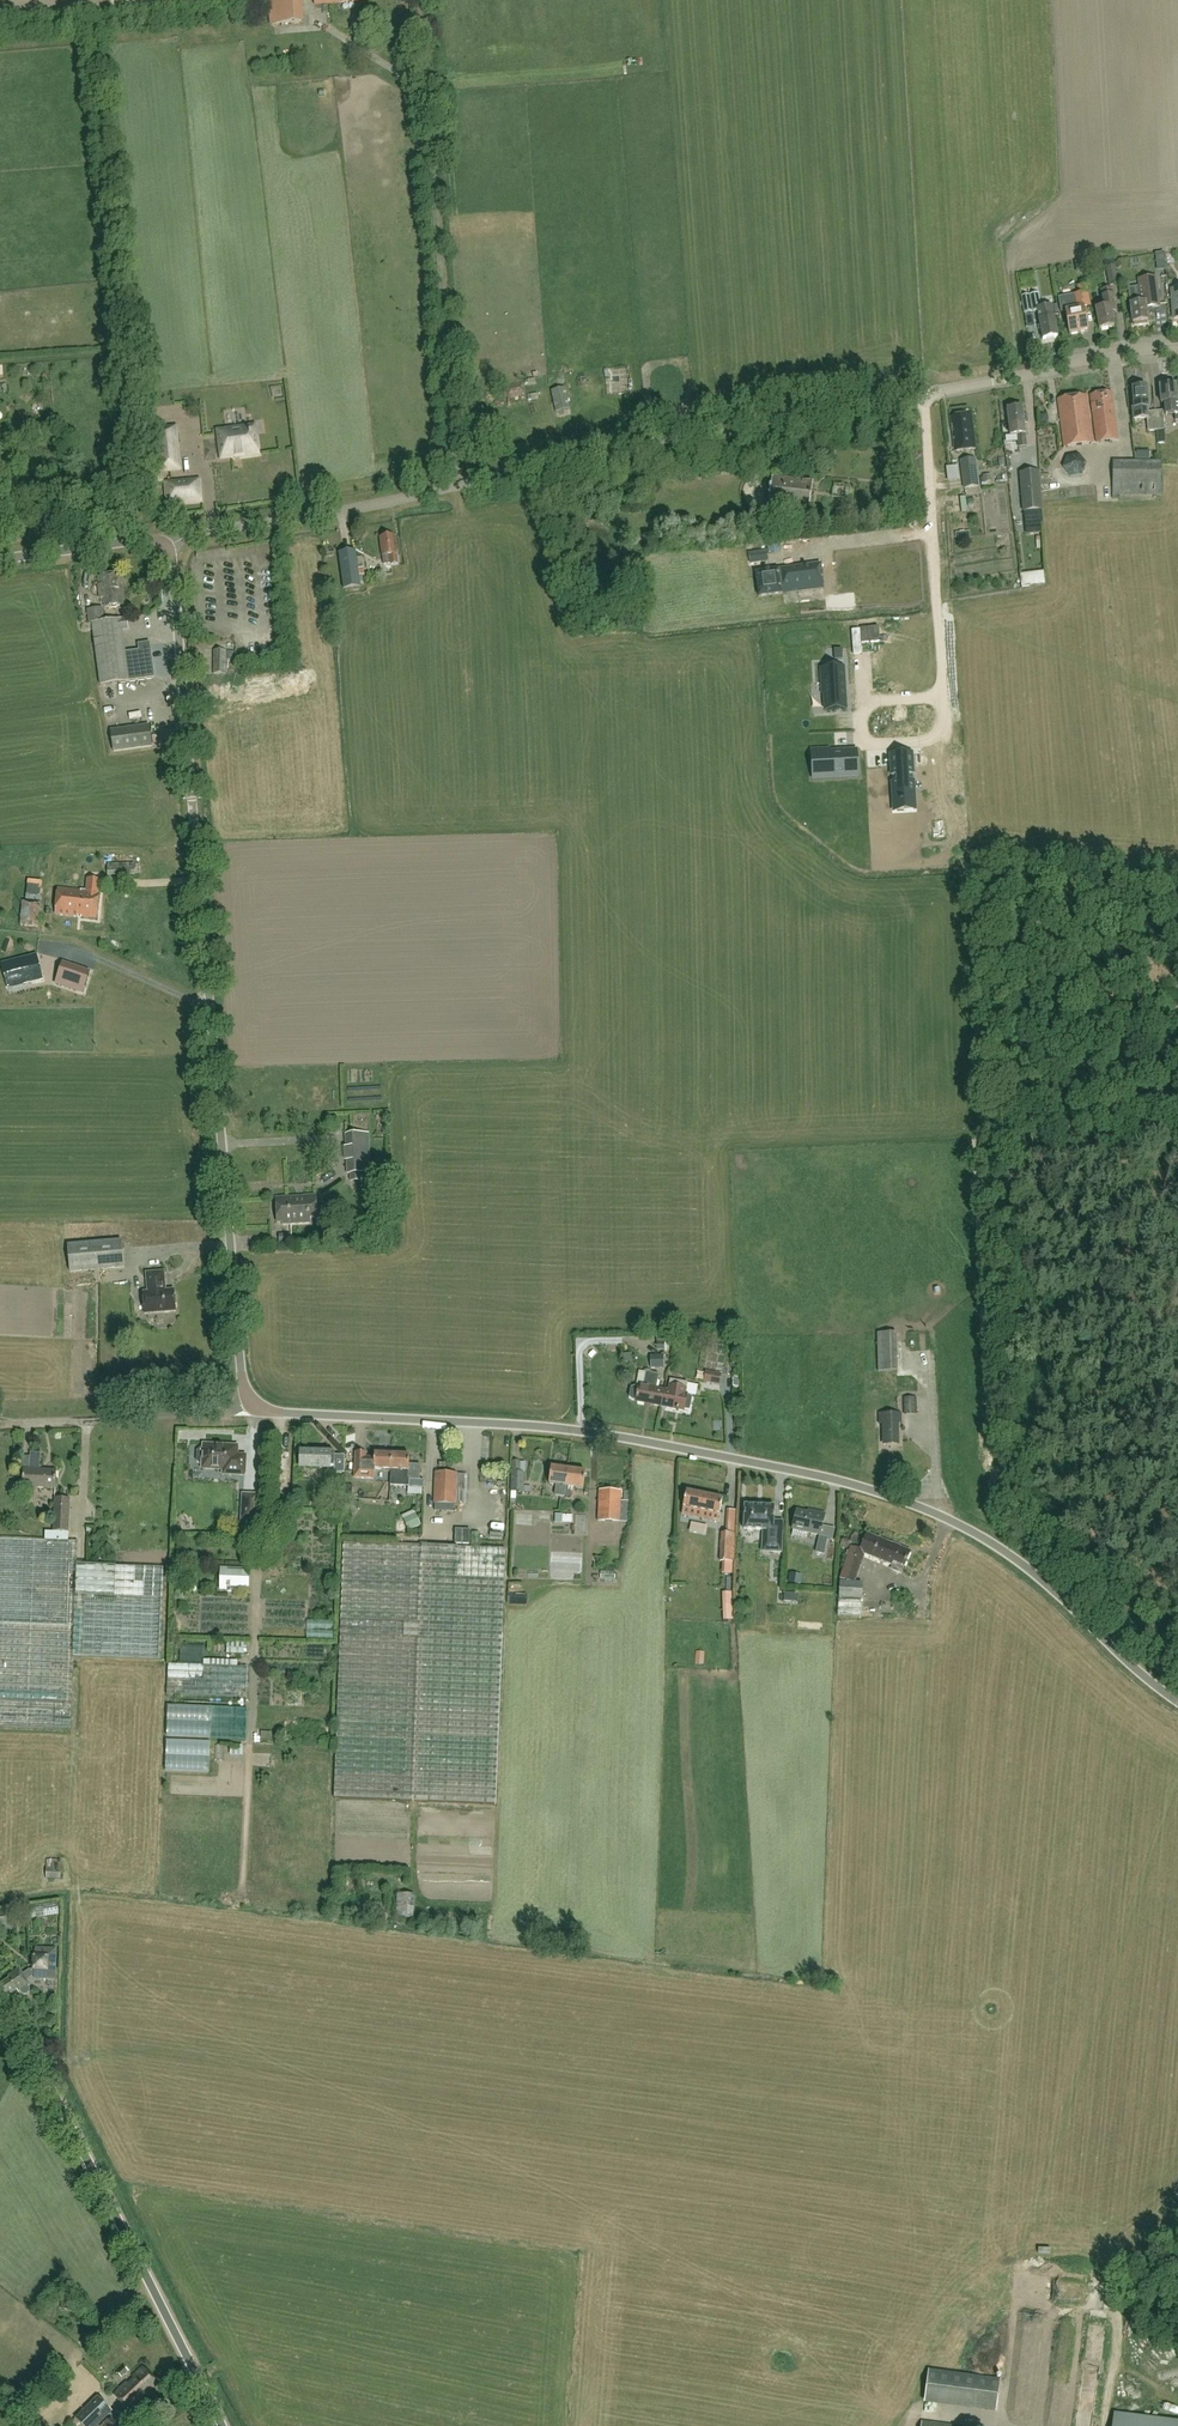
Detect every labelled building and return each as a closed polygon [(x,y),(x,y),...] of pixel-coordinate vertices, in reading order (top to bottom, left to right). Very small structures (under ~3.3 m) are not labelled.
[(302,22),(300,0),(270,0),(272,25),(302,22)] [(1104,258),(1106,267),(1109,286),(1119,285),(1115,265),(1113,257),(1104,258)] [(1148,321),(1145,303),(1152,303),(1153,308),(1161,306),(1157,277),(1147,278),(1148,287),(1142,288),(1142,286),(1128,288),(1130,305),(1133,323),(1134,323),(1134,326),(1147,324),(1147,321),(1148,321)] [(1079,294),(1072,295),(1058,298),(1061,311),(1065,311),(1069,334),(1088,331),(1086,318),(1085,318),(1083,307),(1082,307),(1082,306),(1091,304),(1087,284),(1078,286),(1079,294)] [(1102,297),(1104,308),(1096,310),(1100,329),(1115,327),(1112,313),(1116,312),(1113,295),(1114,294),(1112,287),(1100,290),(1102,297)] [(1043,340),(1058,337),(1054,318),(1052,307),(1042,309),(1039,294),(1022,297),(1025,315),(1038,312),(1043,340)] [(524,395),(522,382),(506,384),(507,397),(524,395)] [(269,393),(279,392),(279,384),(268,385),(269,393)] [(1134,410),(1148,409),(1147,388),(1146,388),(1146,385),(1133,386),(1133,389),(1134,409),(1134,410)] [(1177,402),(1176,385),(1160,386),(1161,404),(1161,409),(1170,409),(1171,421),(1177,420),(1177,406),(1177,402)] [(566,388),(551,391),(556,413),(570,409),(566,388)] [(1097,443),(1118,440),(1112,392),(1090,395),(1097,443)] [(1064,447),(1093,443),(1087,395),(1058,399),(1064,447)] [(1022,408),(1007,409),(1010,436),(1018,435),(1019,447),(1027,446),(1024,424),(1028,423),(1027,415),(1023,415),(1022,408)] [(1134,410),(1134,409),(1132,409),(1133,420),(1147,419),(1148,431),(1156,431),(1154,411),(1149,412),(1148,409),(1134,410)] [(1165,430),(1164,430),(1163,411),(1154,411),(1156,431),(1157,444),(1166,443),(1165,430)] [(955,452),(976,449),(972,414),(951,417),(955,452)] [(256,424),(215,429),(220,462),(261,456),(256,424)] [(179,443),(178,426),(154,428),(156,445),(179,443)] [(1083,475),(1086,464),(1080,454),(1067,456),(1063,467),(1070,477),(1083,475)] [(975,459),(960,461),(964,488),(979,486),(975,459)] [(1113,483),(1112,498),(1120,498),(1120,494),(1160,496),(1161,485),(1161,465),(1162,461),(1114,461),(1114,463),(1113,483)] [(1040,493),(1039,493),(1037,470),(1019,472),(1021,495),(1020,495),(1021,511),(1041,509),(1041,501),(1040,493)] [(829,492),(840,493),(843,477),(831,475),(829,492)] [(991,481),(991,475),(983,476),(983,478),(981,478),(982,486),(987,486),(986,482),(991,481)] [(200,479),(163,482),(165,506),(202,503),(200,479)] [(814,484),(772,479),(769,508),(810,513),(814,484)] [(391,565),(398,564),(395,536),(381,537),(384,565),(391,564),(391,565)] [(343,590),(362,587),(356,550),(338,553),(343,590)] [(767,550),(748,553),(750,564),(768,562),(767,550)] [(821,564),(788,568),(791,592),(824,588),(821,564)] [(791,592),(788,568),(756,572),(759,596),(791,592)] [(105,608),(125,605),(121,575),(99,578),(102,604),(105,603),(105,608)] [(92,624),(101,685),(155,678),(150,644),(140,646),(141,654),(126,656),(122,630),(128,629),(127,619),(104,622),(102,608),(88,610),(90,625),(92,624)] [(882,639),(881,625),(863,626),(864,632),(862,633),(862,626),(853,627),(855,653),(863,652),(862,636),(864,636),(864,640),(882,639)] [(842,646),(834,647),(835,659),(843,658),(842,646)] [(214,650),(213,674),(226,675),(227,650),(214,650)] [(823,670),(821,670),(821,683),(824,683),(824,689),(825,711),(846,710),(845,689),(843,667),(823,668),(823,670)] [(150,725),(112,731),(116,753),(153,747),(150,725)] [(829,749),(811,751),(812,769),(822,768),(822,778),(858,776),(857,752),(829,753),(829,749)] [(896,755),(891,756),(894,814),(915,812),(912,754),(907,755),(907,754),(906,754),(906,755),(897,755),(896,755)] [(943,822),(933,822),(934,837),(944,837),(943,822)] [(136,863),(108,864),(108,876),(136,875),(136,863)] [(56,868),(55,880),(80,881),(80,868),(56,868)] [(23,894),(37,893),(35,878),(21,880),(23,894)] [(99,893),(100,881),(88,880),(86,892),(58,889),(56,914),(96,919),(99,893)] [(39,928),(41,903),(23,901),(20,926),(39,928)] [(36,957),(3,965),(9,988),(10,988),(8,981),(24,977),(26,984),(42,980),(36,957)] [(62,965),(56,983),(70,988),(76,970),(62,965)] [(367,1133),(346,1134),(348,1175),(368,1174),(367,1133)] [(310,1219),(318,1218),(317,1196),(276,1198),(277,1223),(282,1223),(282,1226),(310,1224),(310,1219)] [(291,1246),(291,1235),(279,1235),(279,1246),(291,1246)] [(122,1241),(69,1246),(71,1272),(125,1268),(122,1241)] [(165,1272),(147,1274),(148,1292),(144,1293),(145,1314),(176,1312),(175,1290),(166,1291),(165,1272)] [(899,1339),(909,1338),(908,1317),(898,1318),(899,1339)] [(897,1332),(877,1332),(878,1371),(897,1370),(897,1332)] [(685,1354),(686,1362),(697,1362),(697,1354),(685,1354)] [(685,1363),(685,1355),(677,1355),(677,1364),(685,1363)] [(651,1356),(651,1368),(663,1368),(663,1356),(651,1356)] [(633,1399),(636,1400),(636,1402),(662,1407),(666,1390),(657,1388),(660,1375),(647,1372),(644,1386),(640,1385),(639,1387),(635,1386),(632,1387),(630,1397),(633,1399)] [(704,1382),(720,1384),(721,1375),(706,1372),(704,1382)] [(669,1391),(666,1390),(662,1407),(672,1410),(676,1410),(676,1411),(678,1411),(684,1412),(684,1410),(689,1411),(692,1398),(687,1397),(687,1394),(686,1394),(688,1384),(671,1380),(669,1391)] [(916,1398),(905,1398),(905,1413),(916,1413),(916,1398)] [(901,1413),(880,1413),(880,1423),(883,1423),(884,1441),(899,1441),(899,1423),(902,1423),(901,1413)] [(196,1462),(202,1468),(202,1470),(222,1470),(222,1476),(245,1477),(246,1455),(238,1455),(238,1446),(203,1445),(203,1447),(197,1452),(196,1462)] [(31,1452),(29,1470),(24,1470),(23,1487),(56,1489),(57,1472),(40,1471),(41,1453),(31,1452)] [(335,1453),(300,1452),(300,1466),(335,1467),(335,1453)] [(374,1453),(374,1458),(366,1457),(366,1453),(355,1453),(354,1479),(375,1480),(375,1469),(392,1470),(392,1454),(374,1453)] [(343,1455),(335,1454),(335,1463),(343,1463),(343,1455)] [(392,1454),(392,1470),(391,1484),(409,1485),(409,1481),(420,1481),(421,1465),(410,1464),(411,1455),(392,1454)] [(512,1461),(511,1492),(511,1499),(516,1499),(516,1492),(524,1493),(525,1473),(520,1473),(520,1461),(512,1461)] [(567,1486),(569,1470),(552,1467),(550,1484),(556,1485),(555,1496),(560,1497),(565,1497),(567,1486)] [(567,1486),(565,1497),(570,1498),(573,1492),(573,1487),(584,1488),(586,1472),(569,1470),(567,1486)] [(456,1505),(457,1473),(436,1473),(435,1505),(456,1505)] [(751,1480),(738,1479),(737,1495),(750,1496),(751,1480)] [(628,1509),(620,1508),(621,1491),(600,1491),(598,1522),(620,1522),(627,1523),(628,1509)] [(722,1499),(686,1491),(682,1515),(718,1522),(722,1499)] [(259,1523),(261,1496),(242,1495),(241,1522),(259,1523)] [(45,1541),(0,1538),(0,1727),(71,1729),(74,1657),(161,1661),(165,1569),(117,1566),(77,1564),(78,1542),(69,1542),(69,1533),(70,1499),(55,1499),(54,1532),(46,1532),(45,1541)] [(352,1500),(346,1507),(354,1515),(360,1508),(352,1500)] [(773,1521),(774,1507),(745,1505),(744,1530),(763,1531),(762,1552),(781,1553),(783,1522),(773,1521)] [(793,1529),(821,1536),(823,1526),(826,1514),(814,1512),(814,1514),(797,1510),(793,1529)] [(409,1531),(421,1525),(416,1514),(403,1520),(409,1531)] [(455,1530),(455,1544),(469,1544),(469,1530),(455,1530)] [(734,1562),(735,1533),(721,1533),(720,1562),(734,1562)] [(802,1533),(800,1538),(811,1542),(813,1537),(802,1533)] [(855,1584),(855,1583),(866,1554),(894,1565),(892,1570),(902,1573),(911,1551),(867,1535),(862,1550),(853,1547),(841,1579),(852,1583),(855,1584)] [(820,1537),(816,1553),(824,1554),(828,1538),(821,1537),(820,1537)] [(496,1805),(506,1548),(344,1543),(334,1798),(496,1805)] [(251,1569),(222,1568),(221,1589),(250,1590),(251,1569)] [(788,1572),(786,1582),(799,1585),(801,1575),(788,1572)] [(855,1584),(852,1583),(839,1582),(838,1599),(863,1600),(863,1583),(855,1583),(855,1584)] [(784,1593),(784,1601),(796,1602),(796,1593),(784,1593)] [(508,1594),(507,1604),(527,1605),(527,1595),(508,1594)] [(734,1620),(733,1605),(723,1605),(723,1620),(734,1620)] [(227,1654),(244,1654),(244,1643),(236,1643),(227,1643),(227,1654)] [(692,1661),(701,1661),(701,1649),(692,1649),(692,1661)] [(168,1664),(167,1695),(247,1698),(249,1668),(168,1664)] [(247,1709),(168,1706),(167,1737),(246,1740),(247,1709)] [(210,1742),(167,1740),(166,1771),(209,1773),(210,1742)] [(243,1745),(230,1745),(230,1755),(243,1756),(243,1745)] [(47,1859),(46,1879),(59,1879),(60,1860),(47,1859)] [(413,1918),(414,1895),(397,1894),(395,1917),(413,1918)] [(388,1911),(373,1909),(371,1922),(387,1924),(388,1911)] [(0,1912),(0,1931),(11,1930),(8,1911),(0,1912)] [(29,1988),(28,1986),(30,1985),(26,1980),(34,1975),(34,1978),(54,1979),(54,1949),(34,1949),(34,1970),(29,1970),(22,1974),(19,1969),(9,1976),(10,1978),(0,1985),(8,1996),(18,1989),(19,1992),(20,1991),(22,1993),(22,1994),(24,1994),(25,1994),(27,1994),(28,1994),(29,1992),(30,1990),(29,1988)] [(1097,2322),(1087,2322),(1087,2353),(1096,2353),(1097,2322)] [(1022,2361),(1018,2370),(1029,2374),(1033,2366),(1022,2361)] [(128,2371),(124,2366),(117,2373),(121,2378),(128,2371)] [(131,2413),(161,2385),(143,2367),(114,2395),(131,2413)] [(929,2370),(924,2402),(997,2413),(1002,2380),(929,2370)] [(83,2425),(98,2425),(112,2412),(97,2397),(76,2418),(83,2425)] [(1113,2413),(1112,2425),(1177,2425),(1177,2421),(1113,2413)] [(126,2425),(119,2417),(107,2419),(105,2425),(126,2425)]
